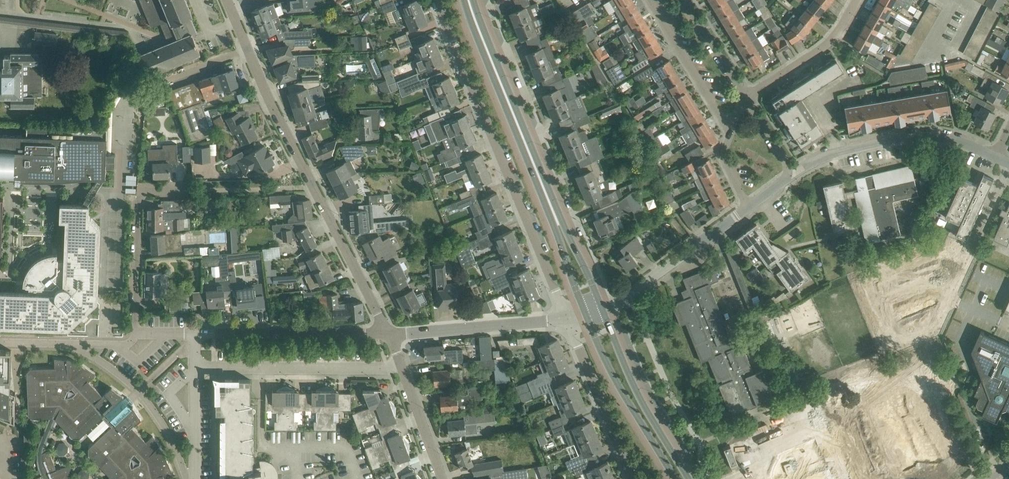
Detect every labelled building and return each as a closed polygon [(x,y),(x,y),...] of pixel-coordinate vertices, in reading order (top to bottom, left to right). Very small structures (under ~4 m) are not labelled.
[(168,43),(136,56),(144,77),(200,54),(192,35),(197,33),(190,17),(192,17),(185,0),(150,0),(168,43)] [(288,11),(298,10),(309,9),(308,0),(287,0),(288,11)] [(341,1),(345,11),(354,7),(351,0),(343,0),(341,1)] [(374,13),(375,15),(384,11),(396,6),(393,0),(381,5),(376,7),(368,10),(369,14),(374,13)] [(396,8),(401,21),(406,19),(405,18),(422,11),(418,0),(415,0),(396,8)] [(515,3),(518,10),(510,13),(515,27),(526,22),(531,20),(542,16),(537,2),(530,5),(528,0),(522,0),(515,3)] [(609,0),(615,11),(633,0),(632,0),(609,0)] [(626,18),(639,10),(633,0),(615,11),(621,21),(626,18)] [(728,0),(709,0),(714,8),(728,0)] [(738,7),(733,0),(728,0),(714,8),(720,19),(732,11),(738,7)] [(825,8),(815,0),(814,0),(807,9),(817,18),(825,8)] [(902,0),(878,0),(878,1),(890,8),(892,4),(901,9),(902,7),(908,10),(911,5),(905,2),(902,0)] [(985,4),(988,5),(998,11),(1004,0),(986,0),(985,4)] [(884,19),(890,8),(878,1),(871,12),(884,19)] [(552,2),(546,5),(549,12),(555,9),(552,2)] [(273,3),(266,6),(266,5),(252,11),(257,23),(278,15),(273,3)] [(590,16),(594,13),(587,3),(582,6),(589,16),(590,16)] [(937,14),(940,9),(930,3),(927,8),(937,14)] [(764,5),(755,11),(758,16),(761,15),(764,19),(770,15),(764,5)] [(988,5),(985,11),(996,16),(998,11),(988,5)] [(583,20),(589,16),(582,6),(577,9),(583,20)] [(934,19),(937,14),(927,8),(924,13),(934,19)] [(578,23),(583,20),(577,9),(572,12),(578,23)] [(809,28),(817,18),(807,9),(799,19),(799,20),(809,28)] [(629,22),(623,26),(626,31),(632,27),(632,28),(645,20),(639,10),(626,18),(629,22)] [(405,18),(406,19),(410,30),(418,27),(427,23),(422,11),(405,18)] [(738,21),(732,11),(720,19),(727,28),(738,21)] [(996,16),(985,11),(982,16),(993,22),(996,16)] [(574,25),(578,23),(572,12),(567,15),(574,25)] [(881,24),(884,19),(871,12),(865,23),(878,30),(885,34),(888,28),(881,24)] [(931,25),(934,19),(924,13),(921,19),(931,25)] [(357,14),(351,17),(354,24),(360,22),(357,14)] [(793,14),(792,14),(785,23),(792,29),(786,34),(792,43),(798,39),(798,38),(800,35),(802,37),(803,35),(805,36),(806,35),(809,32),(808,31),(807,30),(809,28),(799,20),(799,19),(793,14)] [(262,36),(276,31),(279,40),(284,39),(308,38),(308,30),(289,31),(286,23),(285,24),(284,23),(281,24),(278,15),(257,23),(262,36)] [(770,15),(764,19),(770,29),(771,28),(776,25),(770,15)] [(583,20),(578,23),(574,25),(578,33),(594,23),(590,16),(589,16),(583,20)] [(980,21),(991,27),(993,22),(982,16),(980,21)] [(744,17),(738,21),(727,28),(733,38),(744,31),(741,26),(747,22),(744,17)] [(901,29),(904,24),(895,19),(892,24),(901,29)] [(928,30),(931,25),(921,19),(918,24),(928,30)] [(526,22),(515,27),(520,39),(525,37),(528,45),(540,40),(531,20),(526,22)] [(645,20),(632,28),(634,32),(629,35),(633,41),(639,37),(651,30),(645,20)] [(988,32),(991,27),(980,21),(977,26),(988,32)] [(878,30),(865,23),(859,34),(871,41),(880,46),(885,49),(888,44),(883,41),(883,40),(875,35),(878,30)] [(926,35),(928,30),(918,24),(915,29),(926,35)] [(786,40),(785,40),(776,25),(771,28),(777,38),(781,44),(786,40)] [(977,26),(974,32),(985,37),(988,32),(977,26)] [(757,37),(751,27),(744,31),(733,38),(739,48),(757,37)] [(923,40),(926,35),(915,29),(912,34),(923,40)] [(657,40),(651,30),(639,37),(633,41),(639,51),(645,47),(657,40)] [(57,45),(58,34),(35,31),(34,42),(57,45)] [(909,39),(911,35),(905,31),(900,40),(907,43),(909,39)] [(985,37),(974,32),(972,37),(983,43),(985,37)] [(397,44),(409,39),(407,33),(395,38),(397,44)] [(871,41),(859,34),(853,45),(865,52),(871,41)] [(923,40),(912,34),(911,35),(909,39),(920,45),(923,40)] [(355,50),(367,50),(366,36),(355,37),(355,50)] [(745,58),(763,47),(757,37),(739,48),(745,58)] [(969,42),(980,48),(983,43),(972,37),(969,42)] [(296,47),(311,46),(311,38),(296,38),(296,47)] [(433,38),(428,40),(424,42),(416,45),(421,57),(438,50),(433,38)] [(771,41),(772,43),(777,52),(789,45),(786,40),(781,44),(777,38),(771,41)] [(1006,41),(1000,38),(997,43),(1003,46),(1006,41)] [(397,44),(400,50),(411,45),(409,39),(397,44)] [(601,40),(597,42),(595,39),(588,43),(594,51),(603,45),(601,40)] [(920,45),(909,39),(907,43),(906,44),(917,50),(920,45)] [(540,40),(528,45),(531,52),(526,54),(532,68),(548,61),(548,60),(540,40)] [(639,59),(640,61),(631,67),(634,72),(649,63),(646,58),(650,55),(651,57),(663,50),(657,40),(645,47),(639,51),(642,56),(640,57),(639,59)] [(977,53),(980,48),(969,42),(966,47),(977,53)] [(914,55),(917,50),(906,44),(903,49),(914,55)] [(270,60),(271,59),(273,62),(284,58),(292,55),(292,54),(288,45),(268,49),(269,53),(267,54),(270,60)] [(603,45),(594,51),(598,58),(608,52),(603,45)] [(885,65),(889,68),(893,60),(896,55),(885,49),(880,46),(877,51),(889,57),(885,65)] [(769,57),(764,48),(763,47),(745,58),(751,68),(769,57)] [(977,53),(966,47),(963,53),(974,58),(977,53)] [(914,55),(903,49),(900,54),(911,60),(914,55)] [(443,62),(438,50),(421,57),(415,59),(413,60),(418,74),(444,63),(443,62)] [(981,65),(986,54),(982,52),(976,63),(981,65)] [(18,53),(10,53),(10,54),(4,54),(4,64),(0,64),(0,96),(11,96),(11,107),(27,107),(34,107),(34,98),(37,98),(37,96),(41,96),(41,64),(41,61),(39,61),(39,53),(27,53),(18,53)] [(286,64),(275,68),(280,81),(295,76),(293,70),(300,66),(316,66),(315,53),(292,54),(292,55),(284,58),(286,64)] [(606,71),(618,63),(613,53),(600,61),(606,71)] [(880,70),(884,63),(869,54),(864,61),(880,70)] [(789,139),(794,136),(802,148),(824,134),(800,97),(843,70),(835,57),(770,99),(778,111),(773,114),(780,124),(785,121),(787,125),(783,128),(789,139)] [(365,62),(374,79),(381,75),(373,58),(365,62)] [(548,61),(532,68),(537,80),(541,78),(544,86),(563,78),(554,58),(548,60),(548,61)] [(985,77),(981,85),(988,89),(985,96),(991,99),(1000,103),(1008,89),(999,85),(994,82),(997,77),(964,59),(947,63),(948,69),(965,65),(966,65),(965,68),(982,77),(983,76),(985,77)] [(636,75),(634,77),(637,83),(652,74),(656,82),(676,71),(669,60),(657,67),(657,68),(653,70),(651,66),(642,71),(636,75)] [(995,70),(1000,73),(1004,75),(1008,77),(1008,63),(1006,62),(1003,68),(997,65),(995,70)] [(597,64),(591,67),(595,75),(602,72),(597,64)] [(622,80),(613,67),(606,71),(615,85),(622,80)] [(189,142),(212,134),(201,102),(219,96),(217,91),(223,89),(238,85),(233,69),(164,92),(167,102),(173,100),(176,110),(179,109),(189,142)] [(659,86),(655,89),(658,94),(664,90),(664,91),(682,81),(676,71),(656,82),(659,86)] [(302,82),(319,81),(319,74),(302,74),(302,81),(302,82)] [(409,85),(420,81),(417,74),(406,79),(397,82),(388,86),(390,92),(409,85)] [(563,78),(544,86),(547,93),(543,95),(548,108),(553,106),(564,101),(576,96),(568,76),(563,78)] [(424,85),(430,99),(437,96),(454,89),(449,77),(444,79),(438,81),(432,83),(432,82),(427,84),(424,78),(420,81),(409,85),(411,91),(424,85)] [(623,91),(635,84),(631,78),(619,85),(623,91)] [(347,92),(352,90),(354,82),(354,79),(344,81),(347,92)] [(298,83),(288,86),(291,94),(289,94),(293,107),(311,101),(307,89),(313,87),(320,87),(319,81),(302,82),(302,81),(298,82),(298,83)] [(379,82),(381,92),(389,90),(387,81),(379,82)] [(670,101),(688,90),(682,81),(664,91),(670,101)] [(979,110),(974,121),(987,128),(995,113),(993,112),(995,107),(977,97),(959,88),(957,91),(968,96),(966,99),(971,102),(970,105),(979,110)] [(437,96),(430,99),(432,105),(433,104),(440,102),(442,108),(448,105),(450,104),(459,101),(454,89),(437,96)] [(929,118),(933,117),(937,117),(951,118),(947,89),(946,89),(946,90),(861,104),(845,107),(845,106),(844,106),(849,135),(862,129),(870,128),(870,127),(895,123),(895,124),(904,122),(904,121),(929,117),(929,118)] [(676,111),(694,100),(688,90),(670,101),(676,111)] [(239,102),(248,100),(246,92),(238,94),(239,102)] [(553,106),(548,108),(553,121),(558,119),(561,126),(588,115),(580,95),(576,96),(564,101),(553,106)] [(639,107),(633,96),(624,101),(631,112),(639,107)] [(293,107),(297,119),(306,116),(309,123),(322,119),(320,111),(315,113),(313,108),(325,103),(324,97),(311,101),(293,107)] [(634,116),(636,121),(651,112),(652,112),(662,106),(659,100),(654,104),(634,116)] [(682,121),(700,110),(694,100),(676,111),(682,121)] [(620,102),(601,110),(602,111),(599,112),(601,116),(603,115),(604,116),(622,108),(620,102)] [(164,106),(153,107),(154,115),(165,114),(164,106)] [(652,112),(654,117),(665,110),(662,106),(652,112)] [(358,139),(368,138),(372,138),(372,130),(379,129),(381,108),(360,109),(360,116),(357,116),(358,139)] [(425,124),(431,121),(441,117),(438,110),(436,112),(423,117),(425,124)] [(682,121),(685,126),(680,129),(683,134),(706,120),(700,110),(682,121)] [(226,119),(234,133),(236,132),(243,144),(248,141),(257,136),(253,129),(255,128),(253,126),(252,126),(251,124),(252,123),(249,117),(242,121),(237,113),(229,118),(226,119)] [(451,113),(441,117),(431,121),(440,141),(470,128),(468,122),(469,121),(466,115),(467,115),(467,114),(463,116),(463,115),(454,119),(451,113)] [(588,115),(561,126),(564,134),(559,135),(565,148),(588,139),(585,131),(579,133),(577,127),(591,121),(588,115)] [(212,121),(217,130),(226,126),(221,117),(212,121)] [(328,125),(326,118),(322,119),(309,123),(311,132),(328,125)] [(689,144),(699,138),(712,130),(706,120),(683,134),(689,144)] [(29,180),(29,176),(98,178),(81,205),(87,205),(104,179),(105,179),(106,169),(114,169),(115,154),(106,154),(107,128),(27,125),(26,135),(0,134),(0,179),(21,180),(29,180)] [(655,137),(649,127),(639,133),(646,143),(649,141),(655,137)] [(475,140),(477,139),(476,139),(474,132),(473,133),(472,133),(470,128),(449,138),(452,145),(446,148),(440,150),(441,152),(437,154),(441,163),(446,161),(457,156),(454,149),(466,144),(470,142),(475,140)] [(712,130),(699,138),(700,139),(705,147),(718,140),(712,130)] [(665,131),(658,135),(663,144),(670,140),(665,131)] [(322,156),(323,158),(332,154),(336,140),(325,145),(324,143),(318,145),(312,134),(302,138),(312,161),(322,156)] [(565,148),(570,161),(574,159),(577,167),(596,159),(605,156),(596,135),(588,139),(565,148)] [(652,146),(661,141),(658,135),(655,137),(649,141),(652,146)] [(673,153),(667,143),(654,150),(661,161),(673,153)] [(148,149),(148,164),(153,164),(154,177),(170,176),(169,163),(177,162),(177,144),(163,144),(163,148),(148,149)] [(340,147),(347,161),(327,171),(333,184),(357,172),(351,160),(356,157),(362,154),(361,144),(343,145),(340,147)] [(689,160),(704,153),(699,145),(685,154),(689,160)] [(242,151),(224,160),(225,162),(232,164),(238,161),(245,174),(252,171),(254,174),(266,168),(267,171),(269,172),(273,170),(274,168),(272,164),(274,163),(270,156),(269,156),(268,153),(264,146),(244,156),(242,151)] [(196,162),(210,162),(210,148),(196,148),(196,162)] [(462,176),(463,177),(486,167),(481,154),(476,156),(472,157),(465,160),(468,167),(460,171),(457,172),(456,169),(444,174),(447,182),(462,176)] [(448,166),(460,162),(457,156),(446,161),(441,163),(443,167),(448,165),(448,166)] [(596,159),(577,167),(581,174),(576,176),(581,189),(585,187),(604,179),(596,159)] [(714,170),(708,159),(699,163),(697,159),(681,167),(685,175),(691,172),(695,179),(709,172),(714,170)] [(651,173),(658,170),(655,161),(647,164),(651,173)] [(834,235),(853,231),(846,199),(855,196),(866,243),(901,235),(893,201),(918,195),(911,165),(855,178),(858,189),(844,192),(842,181),(823,185),(834,235)] [(476,185),(483,183),(491,179),(486,167),(463,177),(464,182),(473,178),(476,185)] [(714,170),(709,172),(695,179),(700,190),(719,181),(714,170)] [(357,172),(333,184),(340,197),(349,193),(357,188),(353,180),(361,176),(358,172),(357,172)] [(136,184),(136,174),(126,174),(126,184),(136,184)] [(956,235),(962,238),(967,240),(994,179),(984,174),(979,185),(977,185),(977,184),(965,179),(963,184),(961,184),(946,217),(961,224),(956,235)] [(605,180),(604,179),(585,187),(581,189),(587,202),(591,200),(594,208),(598,206),(603,204),(618,198),(614,190),(603,195),(602,192),(608,189),(608,184),(608,178),(605,180)] [(719,181),(700,190),(705,200),(711,197),(724,191),(719,181)] [(459,193),(462,200),(473,195),(471,188),(468,190),(461,192),(459,193)] [(628,201),(637,197),(634,190),(626,196),(620,200),(615,202),(610,205),(600,208),(597,210),(593,212),(596,219),(594,220),(599,233),(603,231),(606,230),(608,234),(617,230),(618,229),(623,228),(619,216),(632,211),(628,201)] [(667,204),(675,199),(670,190),(661,195),(667,204)] [(724,191),(711,197),(714,203),(708,206),(713,215),(720,212),(718,207),(729,201),(724,191)] [(488,196),(476,201),(476,202),(475,202),(480,214),(480,215),(502,206),(497,192),(492,194),(488,196)] [(370,204),(389,202),(388,193),(369,195),(370,204)] [(290,199),(290,194),(269,195),(270,208),(291,206),(290,199)] [(473,195),(462,200),(450,205),(452,210),(458,208),(459,209),(469,205),(475,202),(476,202),(476,201),(473,195)] [(223,198),(223,201),(222,202),(223,215),(228,214),(233,214),(232,204),(231,197),(223,198)] [(697,204),(695,198),(682,204),(685,210),(687,209),(692,207),(697,204)] [(310,199),(296,201),(292,202),(294,214),(289,219),(289,222),(305,221),(304,218),(312,217),(310,199)] [(161,200),(161,206),(161,208),(147,208),(147,219),(173,218),(183,218),(182,211),(180,211),(180,200),(161,200)] [(68,329),(83,315),(86,318),(88,316),(86,313),(97,302),(100,228),(89,215),(89,205),(87,205),(81,205),(60,204),(59,221),(65,221),(64,260),(57,260),(57,254),(55,254),(52,254),(50,254),(48,255),(45,255),(44,256),(42,257),(40,258),(38,258),(37,259),(36,260),(34,262),(33,263),(31,265),(30,266),(28,268),(28,269),(27,271),(25,273),(24,276),(24,278),(23,280),(23,282),(23,284),(23,285),(23,287),(23,289),(23,291),(0,290),(0,327),(68,329)] [(235,204),(232,204),(233,214),(234,224),(240,224),(239,210),(235,210),(235,204)] [(480,215),(485,227),(475,232),(478,238),(478,239),(489,234),(489,233),(496,230),(493,224),(507,218),(502,206),(480,215)] [(1000,213),(1005,215),(994,238),(1003,242),(1008,245),(1008,242),(1008,206),(1007,209),(1003,207),(1000,213)] [(695,221),(687,209),(685,210),(680,213),(688,226),(695,221)] [(363,232),(409,228),(408,219),(398,220),(371,222),(370,211),(361,212),(361,210),(348,211),(350,233),(363,232)] [(925,226),(931,229),(938,213),(933,211),(925,226)] [(224,220),(225,227),(234,226),(233,224),(234,224),(233,214),(228,214),(228,220),(224,220)] [(700,224),(708,218),(706,214),(697,219),(700,224)] [(173,218),(147,219),(147,230),(157,230),(174,229),(183,229),(183,218),(173,218)] [(650,227),(647,220),(638,224),(641,230),(650,227)] [(282,230),(283,241),(301,239),(307,250),(308,249),(317,245),(307,226),(305,221),(289,222),(285,223),(272,224),(273,231),(282,230)] [(752,245),(768,266),(771,263),(780,256),(756,223),(749,229),(748,228),(745,230),(746,231),(744,232),(743,232),(743,233),(735,239),(744,251),(752,245)] [(507,232),(491,239),(480,243),(481,245),(482,248),(497,242),(500,251),(518,244),(512,230),(507,232)] [(151,235),(152,252),(182,250),(181,239),(186,239),(185,233),(181,233),(151,235)] [(478,239),(478,238),(467,242),(454,247),(462,266),(475,261),(470,249),(481,245),(480,243),(491,239),(489,234),(478,239)] [(373,258),(383,252),(386,258),(396,253),(388,238),(381,242),(379,236),(373,239),(364,244),(371,259),(373,258)] [(624,254),(618,258),(626,270),(637,261),(632,255),(644,247),(636,236),(620,248),(624,254)] [(651,241),(646,245),(651,251),(656,248),(651,241)] [(503,257),(482,265),(488,279),(495,276),(511,269),(516,267),(514,261),(523,257),(518,244),(500,251),(503,257)] [(264,260),(279,258),(278,245),(262,247),(264,260)] [(730,245),(724,247),(737,278),(742,276),(730,245)] [(740,253),(735,245),(732,247),(731,248),(739,267),(744,263),(738,255),(740,253)] [(185,255),(209,254),(209,246),(184,248),(185,255)] [(788,250),(780,256),(771,263),(777,271),(776,271),(791,291),(808,278),(801,268),(802,268),(795,258),(794,258),(788,250)] [(308,260),(298,263),(300,268),(310,265),(314,271),(314,272),(327,265),(321,252),(307,259),(308,260)] [(228,271),(227,254),(219,254),(220,266),(222,277),(216,277),(217,289),(200,291),(200,294),(201,303),(202,308),(208,307),(208,308),(221,307),(221,304),(225,304),(224,296),(231,296),(230,286),(229,278),(228,273),(228,271)] [(204,265),(220,265),(219,254),(204,255),(204,265)] [(384,279),(391,293),(396,290),(399,289),(408,284),(405,278),(406,277),(400,264),(407,261),(405,257),(397,258),(390,259),(393,264),(383,269),(388,277),(384,279)] [(305,274),(308,282),(310,287),(320,284),(334,277),(327,265),(314,272),(314,271),(305,274)] [(461,284),(446,285),(444,265),(433,266),(436,298),(438,298),(439,309),(450,308),(450,303),(462,302),(461,292),(461,284)] [(753,374),(742,346),(735,349),(708,285),(718,280),(713,267),(683,279),(687,289),(683,291),(687,298),(677,302),(674,309),(680,324),(685,322),(701,361),(708,359),(717,380),(722,378),(724,383),(719,385),(731,416),(745,410),(750,408),(750,409),(773,399),(762,370),(753,374)] [(756,267),(746,274),(754,284),(763,277),(756,267)] [(509,285),(511,291),(511,292),(516,290),(534,282),(528,268),(523,270),(519,272),(513,275),(511,269),(495,276),(500,288),(509,285)] [(168,273),(162,273),(145,272),(145,296),(161,296),(167,296),(168,273)] [(242,281),(236,282),(235,272),(228,273),(229,278),(230,286),(231,296),(232,306),(238,305),(238,307),(253,305),(253,308),(264,307),(263,297),(261,284),(252,285),(253,286),(243,287),(242,281)] [(511,292),(511,291),(507,293),(507,294),(510,302),(511,302),(511,303),(514,302),(517,308),(524,305),(523,302),(539,295),(534,282),(516,290),(511,292)] [(396,290),(391,293),(397,305),(401,303),(405,312),(420,304),(427,301),(422,292),(416,295),(413,289),(411,290),(408,284),(399,289),(396,290)] [(787,296),(783,292),(775,298),(774,296),(766,302),(768,304),(767,304),(768,305),(787,297),(787,296)] [(337,303),(337,294),(319,296),(320,309),(333,308),(334,319),(347,318),(347,320),(363,319),(362,302),(337,303)] [(165,309),(170,308),(170,312),(188,311),(188,302),(182,302),(182,300),(165,301),(165,309)] [(752,300),(747,302),(750,312),(756,309),(755,308),(752,300)] [(480,303),(480,304),(478,305),(481,312),(484,312),(491,312),(491,310),(487,302),(487,301),(480,303)] [(981,331),(976,342),(977,343),(973,350),(977,361),(990,367),(984,380),(982,379),(975,394),(981,396),(978,402),(979,406),(985,409),(983,415),(998,422),(1003,410),(1008,409),(1008,343),(981,331)] [(490,357),(489,337),(481,338),(482,357),(490,357)] [(536,337),(517,338),(517,345),(535,344),(542,361),(561,353),(558,346),(560,345),(557,339),(540,346),(536,337)] [(501,351),(509,350),(508,339),(497,340),(501,351)] [(424,347),(424,350),(425,359),(447,357),(448,363),(458,362),(457,361),(463,361),(462,348),(449,350),(449,352),(444,353),(443,345),(424,347)] [(14,420),(15,420),(15,421),(16,421),(16,422),(17,422),(18,423),(18,424),(19,424),(19,425),(20,425),(20,426),(21,427),(21,428),(22,428),(22,429),(22,430),(23,430),(23,431),(23,432),(23,433),(23,434),(24,434),(24,435),(24,437),(24,439),(24,441),(24,442),(23,443),(23,444),(23,445),(23,446),(23,447),(22,448),(22,449),(22,450),(22,451),(22,452),(22,453),(22,454),(21,455),(21,456),(21,457),(21,458),(21,459),(21,460),(21,461),(21,462),(21,463),(21,464),(21,465),(21,466),(21,467),(21,468),(21,469),(21,470),(21,471),(21,472),(21,473),(22,474),(22,475),(22,476),(22,477),(22,478),(27,478),(26,475),(26,468),(26,459),(26,452),(28,442),(29,434),(26,428),(24,423),(20,419),(17,416),(15,415),(15,414),(16,414),(17,413),(17,412),(18,412),(18,411),(19,411),(19,410),(20,409),(20,408),(20,407),(20,406),(21,406),(21,405),(21,404),(21,403),(20,402),(20,401),(20,400),(20,399),(19,399),(19,398),(17,396),(15,394),(15,391),(10,389),(11,370),(11,363),(11,350),(0,350),(0,414),(14,420)] [(530,389),(530,390),(546,383),(555,379),(553,372),(559,370),(568,366),(565,360),(564,360),(561,353),(542,361),(539,362),(543,372),(537,374),(538,376),(527,381),(527,382),(530,389)] [(163,475),(172,473),(164,453),(153,435),(146,442),(132,427),(141,418),(133,406),(132,407),(130,406),(133,403),(127,396),(124,399),(122,397),(124,396),(112,387),(102,396),(89,381),(95,375),(77,361),(54,358),(54,367),(37,368),(35,366),(32,366),(31,368),(27,372),(27,373),(28,414),(32,418),(51,418),(44,436),(40,447),(38,454),(38,461),(40,468),(42,474),(29,478),(67,478),(72,464),(56,469),(49,450),(46,451),(47,446),(47,444),(57,420),(74,438),(80,438),(86,432),(102,417),(111,427),(95,442),(89,448),(89,454),(110,477),(106,478),(164,478),(163,475)] [(496,383),(510,381),(505,358),(476,361),(476,370),(495,368),(496,383)] [(901,474),(965,451),(956,427),(938,434),(931,414),(919,418),(899,361),(870,371),(875,386),(861,391),(871,417),(867,418),(875,440),(887,435),(901,474)] [(441,371),(433,372),(434,385),(451,384),(450,379),(462,378),(462,369),(450,370),(441,370),(441,371)] [(957,370),(950,374),(958,389),(965,386),(957,370)] [(278,478),(278,477),(278,475),(278,474),(278,473),(278,472),(277,470),(276,469),(276,467),(275,466),(274,465),(273,464),(272,463),(270,462),(269,461),(268,460),(267,460),(266,459),(263,459),(262,459),(260,459),(259,459),(260,466),(253,468),(253,410),(254,410),(255,409),(255,408),(256,408),(256,407),(255,407),(255,406),(254,405),(253,405),(252,405),(250,405),(250,399),(250,379),(238,379),(238,384),(232,384),(232,379),(225,379),(225,388),(216,388),(216,396),(221,396),(221,402),(216,402),(216,414),(221,414),(221,422),(224,422),(222,428),(221,428),(222,428),(224,434),(221,434),(221,455),(224,455),(222,461),(221,461),(221,462),(222,462),(224,468),(221,468),(221,476),(227,476),(227,478),(278,478)] [(562,401),(578,394),(575,387),(576,386),(574,380),(567,383),(564,384),(558,386),(553,388),(553,390),(556,396),(554,396),(553,397),(552,399),(552,401),(554,404),(556,403),(558,402),(562,401)] [(546,383),(530,390),(534,397),(549,391),(550,391),(546,383)] [(277,411),(277,421),(274,421),(274,429),(285,430),(286,386),(285,386),(277,390),(277,392),(272,392),(272,393),(265,393),(265,399),(266,403),(265,410),(272,410),(272,411),(277,411)] [(294,390),(286,386),(285,430),(297,430),(297,421),(294,421),(294,411),(299,411),(299,410),(305,410),(305,393),(299,393),(299,392),(295,392),(295,390),(294,390)] [(312,392),(312,393),(305,393),(305,410),(312,410),(312,411),(316,411),(316,421),(314,421),(314,430),(325,430),(325,387),(317,390),(316,390),(316,392),(312,392)] [(333,390),(325,387),(325,430),(336,430),(336,421),(334,421),(334,411),(338,411),(338,410),(351,410),(351,393),(339,393),(339,392),(334,392),(334,390),(333,390)] [(448,397),(440,397),(441,410),(458,409),(457,404),(468,403),(468,400),(482,399),(481,387),(466,388),(456,389),(456,395),(448,396),(448,397)] [(363,391),(366,399),(369,407),(352,414),(355,421),(395,406),(389,400),(389,399),(387,400),(386,396),(383,397),(380,390),(363,390),(363,391)] [(581,401),(578,394),(562,401),(558,402),(561,409),(559,410),(561,416),(570,413),(576,411),(585,407),(582,400),(581,401)] [(395,415),(395,407),(395,406),(355,421),(359,432),(367,429),(366,426),(375,423),(377,428),(378,427),(380,433),(396,427),(394,421),(395,421),(393,417),(395,416),(395,415)] [(449,435),(457,434),(457,435),(466,434),(465,426),(477,425),(495,423),(494,412),(464,415),(464,419),(456,420),(456,421),(447,422),(449,435)] [(560,416),(549,421),(552,429),(563,424),(560,417),(560,416)] [(827,471),(801,478),(857,478),(837,417),(812,425),(827,471)] [(590,421),(581,424),(567,430),(573,444),(578,441),(594,435),(592,428),(593,427),(590,421)] [(563,424),(552,429),(555,436),(566,431),(563,424)] [(383,444),(374,447),(373,445),(365,448),(368,458),(409,444),(409,443),(403,437),(403,436),(401,437),(399,433),(398,433),(396,427),(380,433),(383,439),(381,440),(383,444)] [(543,433),(536,436),(540,445),(547,442),(543,433)] [(576,449),(579,456),(565,462),(568,469),(573,468),(585,462),(582,456),(601,448),(599,441),(597,442),(594,435),(578,441),(581,447),(576,449)] [(58,455),(69,452),(67,442),(56,445),(58,455)] [(409,452),(409,444),(368,458),(372,469),(380,466),(379,464),(388,460),(390,465),(392,464),(394,470),(410,464),(408,458),(409,458),(407,454),(409,453),(409,452)] [(726,456),(733,453),(730,445),(723,447),(726,456)] [(461,469),(473,465),(474,468),(475,474),(491,472),(488,455),(477,457),(474,449),(469,451),(468,448),(464,449),(455,453),(461,469)] [(735,457),(733,453),(726,456),(731,468),(738,465),(735,457)] [(580,474),(583,478),(600,478),(612,474),(607,462),(598,466),(595,459),(585,463),(585,462),(573,468),(576,476),(580,474)] [(417,474),(416,473),(414,474),(413,470),(412,470),(410,464),(394,470),(396,476),(394,477),(395,478),(421,478),(417,474)] [(542,477),(552,475),(547,464),(537,466),(542,477)] [(478,475),(479,478),(528,478),(527,468),(503,471),(503,470),(487,473),(478,475)]
